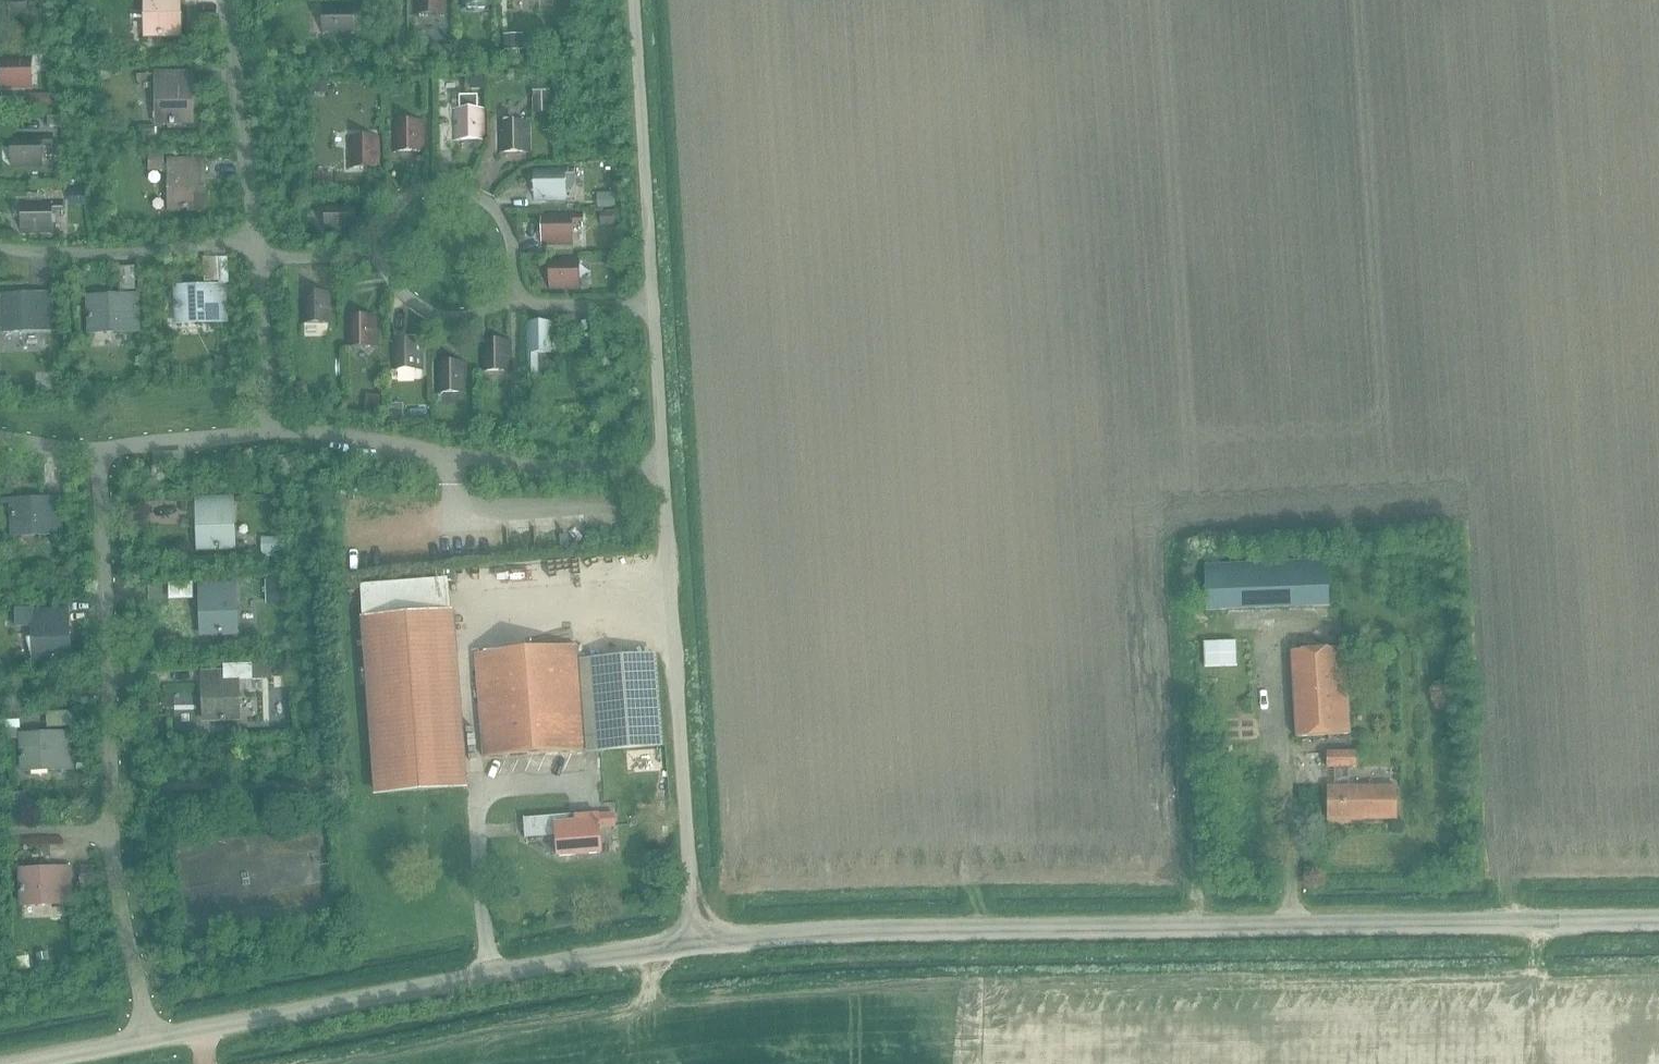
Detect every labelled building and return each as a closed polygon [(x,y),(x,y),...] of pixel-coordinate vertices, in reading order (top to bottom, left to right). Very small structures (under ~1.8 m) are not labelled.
[(26,21),(26,0),(0,0),(0,22),(26,21)] [(144,35),(179,35),(179,0),(144,0),(144,35)] [(413,11),(444,11),(444,0),(413,0),(413,11)] [(323,2),(323,34),(351,34),(351,2),(323,2)] [(524,33),(504,34),(505,50),(525,50),(524,33)] [(458,41),(455,56),(463,58),(466,43),(458,41)] [(1,56),(2,86),(30,86),(30,55),(1,56)] [(155,74),(155,122),(190,122),(189,73),(155,74)] [(550,83),(550,79),(540,79),(540,83),(532,84),(533,113),(552,112),(551,83),(550,83)] [(326,83),(314,83),(315,92),(326,91),(326,83)] [(389,86),(390,95),(401,95),(401,86),(389,86)] [(52,106),(52,94),(31,95),(31,106),(52,106)] [(452,110),(453,138),(485,138),(484,109),(452,110)] [(47,117),(47,129),(65,128),(65,117),(47,117)] [(392,122),(392,151),(423,150),(422,121),(392,122)] [(497,122),(498,151),(529,150),(529,121),(497,122)] [(11,134),(11,165),(39,165),(39,146),(54,146),(54,133),(11,134)] [(347,138),(347,166),(379,166),(379,138),(347,138)] [(167,161),(168,209),(203,208),(202,161),(167,161)] [(534,167),(535,199),(564,198),(563,167),(534,167)] [(69,190),(69,206),(87,206),(87,186),(74,186),(74,190),(69,190)] [(22,200),(22,232),(50,231),(50,200),(22,200)] [(325,201),(325,233),(354,233),(354,201),(325,201)] [(542,211),(543,244),(571,243),(570,211),(542,211)] [(549,256),(550,288),(578,288),(577,256),(549,256)] [(175,287),(176,322),(224,320),(223,286),(175,287)] [(299,293),(300,322),(331,321),(330,292),(299,293)] [(2,295),(3,330),(51,329),(50,294),(2,295)] [(88,297),(89,332),(138,330),(137,295),(88,297)] [(344,316),(344,344),(376,344),(375,316),(344,316)] [(524,324),(524,352),(555,351),(554,323),(524,324)] [(389,340),(389,368),(421,368),(421,339),(389,340)] [(478,342),(479,370),(511,369),(510,341),(478,342)] [(434,363),(435,391),(466,391),(466,363),(434,363)] [(380,414),(381,395),(366,394),(365,413),(380,414)] [(406,419),(407,406),(392,405),(392,418),(406,419)] [(59,507),(41,508),(40,499),(11,500),(12,535),(60,533),(59,507)] [(196,500),(198,548),(233,547),(231,499),(196,500)] [(286,553),(286,539),(263,538),(263,554),(264,554),(264,558),(275,558),(275,553),(286,553)] [(1204,565),(1206,610),(1330,605),(1328,560),(1204,565)] [(360,585),(363,618),(450,611),(448,578),(360,585)] [(199,585),(201,633),(235,632),(234,584),(199,585)] [(58,611),(32,611),(32,609),(16,609),(16,627),(33,627),(33,659),(69,658),(68,629),(58,630),(58,611)] [(363,618),(376,792),(464,786),(450,611),(363,618)] [(654,656),(576,663),(575,646),(577,645),(576,629),(527,633),(529,649),(475,653),(483,758),(661,744),(654,656)] [(1237,666),(1236,641),(1205,642),(1206,667),(1237,666)] [(1292,651),(1297,737),(1350,734),(1345,647),(1292,651)] [(202,672),(203,720),(238,719),(237,682),(254,681),(253,664),(224,665),(224,671),(202,672)] [(273,666),(274,678),(289,677),(288,665),(273,666)] [(20,716),(8,717),(8,743),(20,743),(20,735),(20,716)] [(20,743),(22,770),(74,767),(73,732),(20,735),(20,743)] [(1347,766),(1354,766),(1354,751),(1328,752),(1328,766),(1334,766),(1334,787),(1328,787),(1328,819),(1396,819),(1396,786),(1347,786),(1347,766)] [(597,826),(613,825),(612,812),(576,815),(575,813),(522,817),(524,837),(555,835),(557,855),(599,852),(597,826)] [(20,870),(21,904),(70,902),(69,868),(20,870)] [(82,868),(81,884),(93,884),(93,868),(82,868)]
